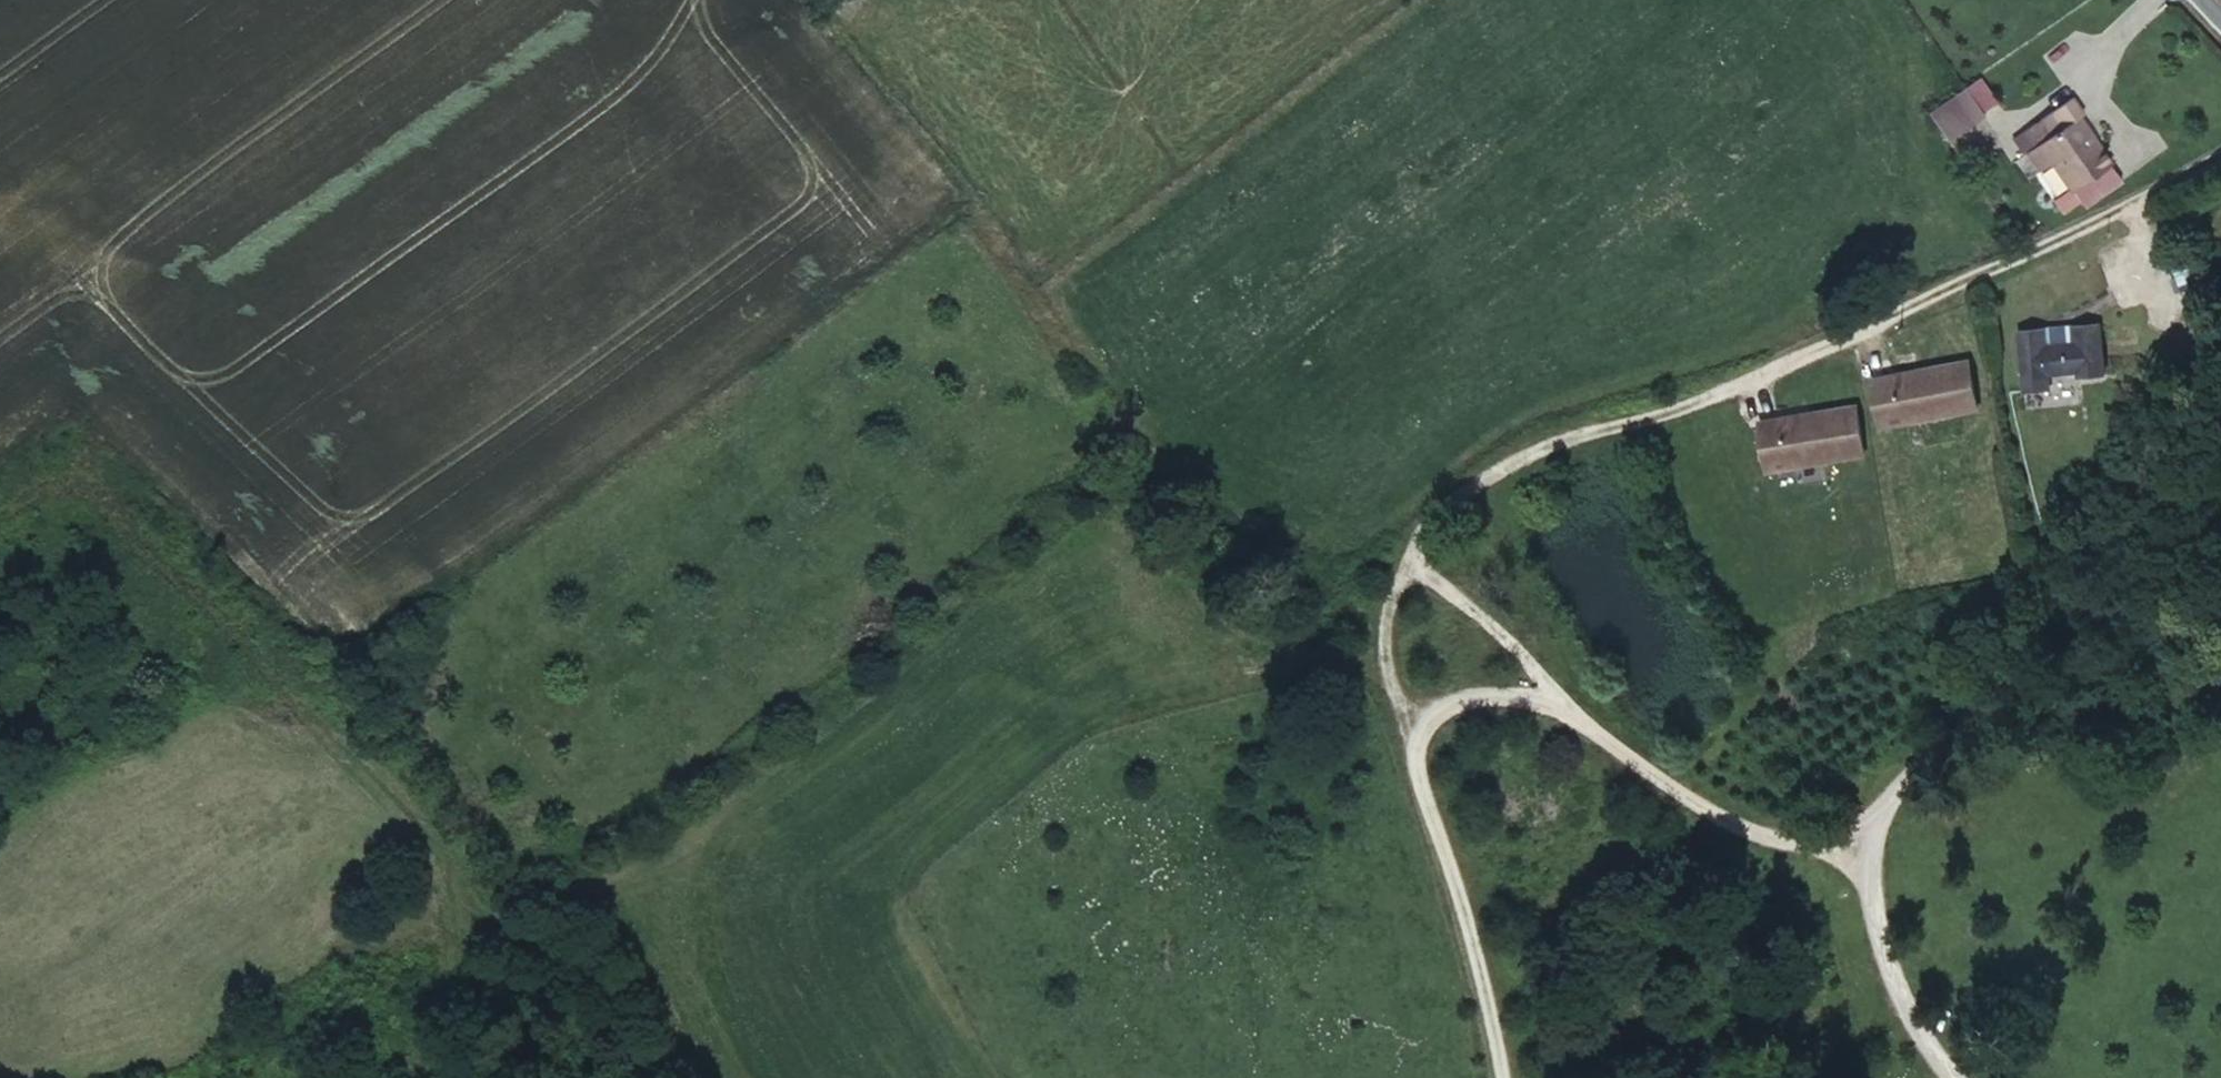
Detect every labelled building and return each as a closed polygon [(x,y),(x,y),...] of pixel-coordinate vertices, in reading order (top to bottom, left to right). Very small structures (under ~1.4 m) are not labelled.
[(1966,88),(1929,114),(1947,140),(1984,114),(1966,88)] [(2074,190),(2111,164),(2099,147),(2094,150),(2073,120),(2083,113),(2071,97),(2016,136),(2040,170),(2052,162),(2071,189),(2054,201),(2063,214),(2081,201),(2074,190)] [(2099,147),(2078,116),(2073,120),(2094,150),(2099,147)] [(2111,164),(2074,190),(2085,206),(2123,180),(2111,164)] [(2049,326),(2024,328),(2028,388),(2053,386),(2052,372),(2082,369),(2082,375),(2107,373),(2104,323),(2079,325),(2080,341),(2050,344),(2049,326)] [(1872,377),(1879,432),(1981,418),(1974,363),(1872,377)] [(1760,478),(1869,461),(1861,408),(1752,424),(1760,478)]
